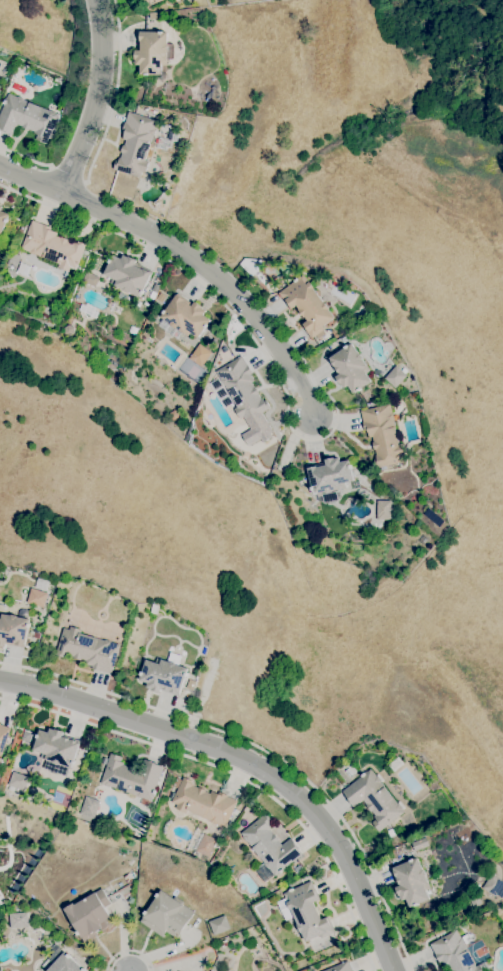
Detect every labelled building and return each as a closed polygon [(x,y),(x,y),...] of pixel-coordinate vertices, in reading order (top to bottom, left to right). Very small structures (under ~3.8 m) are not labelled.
[(148,75),(145,75),(145,74),(139,74),(140,65),(135,65),(135,59),(134,59),(135,50),(138,50),(138,31),(159,32),(159,31),(163,31),(163,32),(167,32),(167,43),(174,44),(173,59),(169,58),(168,60),(167,60),(167,65),(161,65),(161,75),(148,74),(148,75)] [(12,135),(0,130),(0,113),(4,104),(3,103),(6,97),(8,93),(17,97),(17,96),(24,99),(23,99),(49,110),(55,112),(55,113),(59,115),(46,144),(35,139),(37,135),(34,133),(34,132),(29,129),(29,131),(21,127),(22,126),(17,124),(12,135)] [(140,177),(113,169),(116,160),(118,161),(119,157),(120,158),(121,153),(120,152),(123,145),(124,145),(125,140),(122,139),(124,132),(122,131),(125,122),(128,112),(157,120),(154,130),(155,130),(153,136),(152,136),(145,160),(148,161),(145,172),(141,171),(140,177)] [(1,234),(0,234),(0,205),(2,206),(1,210),(10,214),(7,219),(8,219),(7,223),(6,222),(1,234)] [(68,271),(58,267),(59,264),(36,254),(35,255),(29,253),(29,252),(20,248),(32,220),(42,224),(51,227),(50,230),(56,233),(55,235),(61,238),(62,237),(68,239),(68,240),(75,243),(75,242),(77,243),(78,241),(86,244),(76,270),(70,268),(68,271)] [(139,297),(128,292),(127,293),(122,290),(122,289),(114,285),(116,280),(103,274),(109,262),(108,262),(110,259),(113,254),(121,259),(123,255),(128,257),(128,256),(137,260),(135,263),(142,267),(143,266),(152,271),(143,290),(144,291),(142,294),(141,293),(139,297)] [(318,339),(315,335),(311,339),(301,325),(307,320),(305,317),(304,317),(298,310),(299,309),(296,305),(290,310),(278,293),(303,275),(309,282),(314,288),(313,289),(323,302),(324,301),(329,309),(328,309),(335,318),(322,327),(324,330),(323,330),(325,333),(318,339)] [(154,299),(149,297),(152,291),(157,293),(154,299)] [(198,338),(190,332),(187,336),(176,328),(176,329),(170,325),(170,324),(160,317),(163,313),(162,313),(164,310),(165,310),(177,293),(193,304),(194,302),(202,307),(201,308),(206,311),(203,315),(210,320),(207,324),(208,325),(206,328),(206,327),(198,338)] [(210,351),(196,343),(188,360),(202,367),(210,351)] [(353,393),(348,386),(344,388),(341,384),(335,377),(338,375),(328,359),(345,347),(344,347),(347,345),(347,346),(351,343),(359,353),(363,358),(362,359),(370,370),(366,373),(371,381),(361,388),(361,389),(358,391),(357,390),(353,393)] [(246,422),(243,417),(240,419),(234,409),(237,406),(224,385),(223,385),(220,380),(215,371),(241,355),(247,365),(248,365),(253,373),(250,374),(254,381),(251,382),(254,387),(255,387),(259,393),(258,394),(261,398),(262,398),(264,401),(265,400),(270,407),(265,410),(266,412),(261,414),(261,413),(246,422)] [(395,388),(384,378),(396,365),(401,370),(404,367),(407,370),(405,373),(407,375),(395,388)] [(224,408),(209,384),(218,378),(233,402),(224,408)] [(376,468),(373,459),(376,458),(375,455),(376,455),(375,450),(374,450),(372,442),(373,442),(372,437),(369,437),(367,430),(365,431),(362,421),(363,421),(360,411),(390,404),(392,413),(393,413),(394,419),(393,419),(399,444),(402,443),(405,455),(401,456),(403,462),(376,468)] [(324,501),(322,493),(313,495),(307,468),(308,468),(307,466),(325,463),(325,459),(334,457),(334,458),(339,457),(340,462),(349,460),(350,465),(351,465),(352,468),(351,468),(354,481),(345,483),(346,487),(335,490),(337,499),(324,501)] [(299,487),(296,481),(301,479),(304,484),(299,487)] [(389,520),(390,500),(376,500),(375,519),(389,520)] [(47,592),(35,588),(38,578),(50,582),(47,592)] [(26,603),(44,607),(47,592),(29,588),(26,603)] [(157,615),(150,612),(153,603),(160,606),(157,615)] [(5,647),(0,646),(0,613),(11,615),(11,614),(17,616),(30,619),(25,646),(15,645),(16,643),(6,642),(5,647)] [(111,673),(101,670),(100,671),(91,669),(92,666),(85,664),(86,660),(81,659),(81,661),(73,658),(73,656),(68,655),(68,656),(65,655),(64,658),(55,655),(63,628),(69,630),(70,626),(82,630),(80,633),(104,640),(104,639),(111,641),(111,642),(120,644),(111,673)] [(177,694),(162,689),(163,688),(161,688),(159,693),(150,690),(151,689),(146,687),(148,683),(139,680),(145,659),(155,662),(157,657),(163,660),(167,661),(170,652),(181,656),(178,665),(188,668),(179,694),(177,693),(177,694)] [(193,691),(186,688),(189,679),(196,682),(193,691)] [(1,757),(0,757),(0,724),(11,728),(1,757)] [(66,776),(58,773),(57,775),(49,772),(50,771),(43,768),(46,760),(45,759),(46,754),(32,750),(39,729),(48,732),(50,728),(54,730),(55,728),(64,731),(63,734),(80,740),(80,743),(71,768),(69,767),(66,776)] [(152,800),(143,797),(142,798),(136,796),(137,795),(110,786),(110,787),(104,785),(104,784),(100,783),(110,753),(121,757),(120,761),(123,762),(123,764),(141,770),(144,759),(157,764),(163,766),(155,790),(156,790),(155,794),(154,793),(152,800)] [(394,772),(388,765),(398,757),(404,764),(394,772)] [(379,831),(372,822),(375,819),(373,816),(375,815),(372,811),(371,812),(365,805),(366,804),(363,800),(354,807),(347,799),(348,798),(342,791),(361,776),(361,775),(366,771),(367,772),(370,769),(375,776),(378,773),(384,780),(382,782),(381,781),(381,782),(398,804),(397,802),(400,800),(405,807),(403,809),(402,809),(404,812),(379,831)] [(24,790),(8,785),(13,771),(29,777),(24,790)] [(224,828),(215,824),(210,822),(210,821),(203,818),(187,810),(185,813),(175,808),(176,805),(171,802),(178,788),(172,785),(176,777),(181,780),(183,776),(191,781),(190,783),(194,784),(193,785),(198,788),(198,787),(206,790),(205,791),(210,793),(211,791),(217,794),(219,791),(228,795),(228,796),(238,801),(224,828)] [(94,818),(79,812),(85,795),(100,801),(94,818)] [(274,876),(268,868),(267,869),(263,863),(263,862),(247,841),(246,842),(242,837),(243,836),(241,832),(264,814),(266,816),(267,815),(271,821),(271,822),(272,823),(269,826),(271,829),(270,830),(273,834),(274,833),(279,840),(278,840),(281,845),(291,837),(299,848),(298,849),(302,854),(274,876)] [(461,843),(456,835),(467,827),(472,835),(461,843)] [(389,837),(386,831),(392,828),(395,835),(389,837)] [(194,850),(207,857),(216,840),(203,833),(194,850)] [(415,851),(412,842),(426,837),(429,845),(415,851)] [(410,907),(406,899),(402,901),(400,896),(399,896),(395,888),(400,885),(400,884),(399,884),(393,870),(394,870),(393,868),(417,857),(423,870),(424,869),(426,875),(425,876),(428,881),(427,881),(430,888),(426,890),(429,899),(410,907)] [(297,873),(293,869),(300,864),(303,869),(297,873)] [(127,884),(123,876),(129,873),(133,880),(127,884)] [(492,873),(502,881),(502,885),(502,886),(502,887),(502,895),(498,892),(494,897),(482,888),(492,873)] [(306,941),(301,933),(300,933),(297,925),(297,924),(294,917),(286,921),(281,911),(281,912),(279,908),(279,907),(277,902),(285,898),(283,893),(287,892),(287,891),(293,888),(293,889),(311,880),(320,899),(313,902),(321,920),(328,916),(335,931),(321,938),(319,935),(306,941)] [(85,942),(82,938),(81,938),(79,935),(79,936),(77,932),(64,909),(73,903),(74,905),(94,893),(102,888),(111,904),(105,907),(115,924),(102,931),(100,928),(96,931),(98,934),(85,942)] [(177,938),(167,931),(163,937),(140,921),(145,914),(144,913),(146,910),(147,911),(157,897),(156,896),(158,893),(159,893),(161,890),(174,898),(175,896),(184,902),(182,904),(194,912),(189,920),(177,938)] [(473,907),(469,898),(478,894),(482,904),(473,907)] [(10,928),(9,914),(27,912),(28,927),(10,928)] [(214,935),(209,921),(225,915),(230,929),(214,935)] [(484,961),(489,970),(451,970),(448,966),(445,967),(442,961),(439,963),(434,954),(435,954),(430,944),(456,929),(461,938),(465,944),(464,944),(467,951),(476,966),(484,961)] [(466,944),(462,937),(468,933),(472,940),(466,944)] [(249,949),(245,943),(253,938),(257,945),(249,949)] [(222,948),(220,942),(226,940),(228,945),(222,948)] [(84,968),(87,970),(46,970),(41,966),(52,954),(49,950),(55,943),(61,949),(60,950),(63,953),(65,951),(68,954),(71,956),(71,957),(83,969),(84,968)] [(353,970),(322,970),(348,960),(353,970)]
